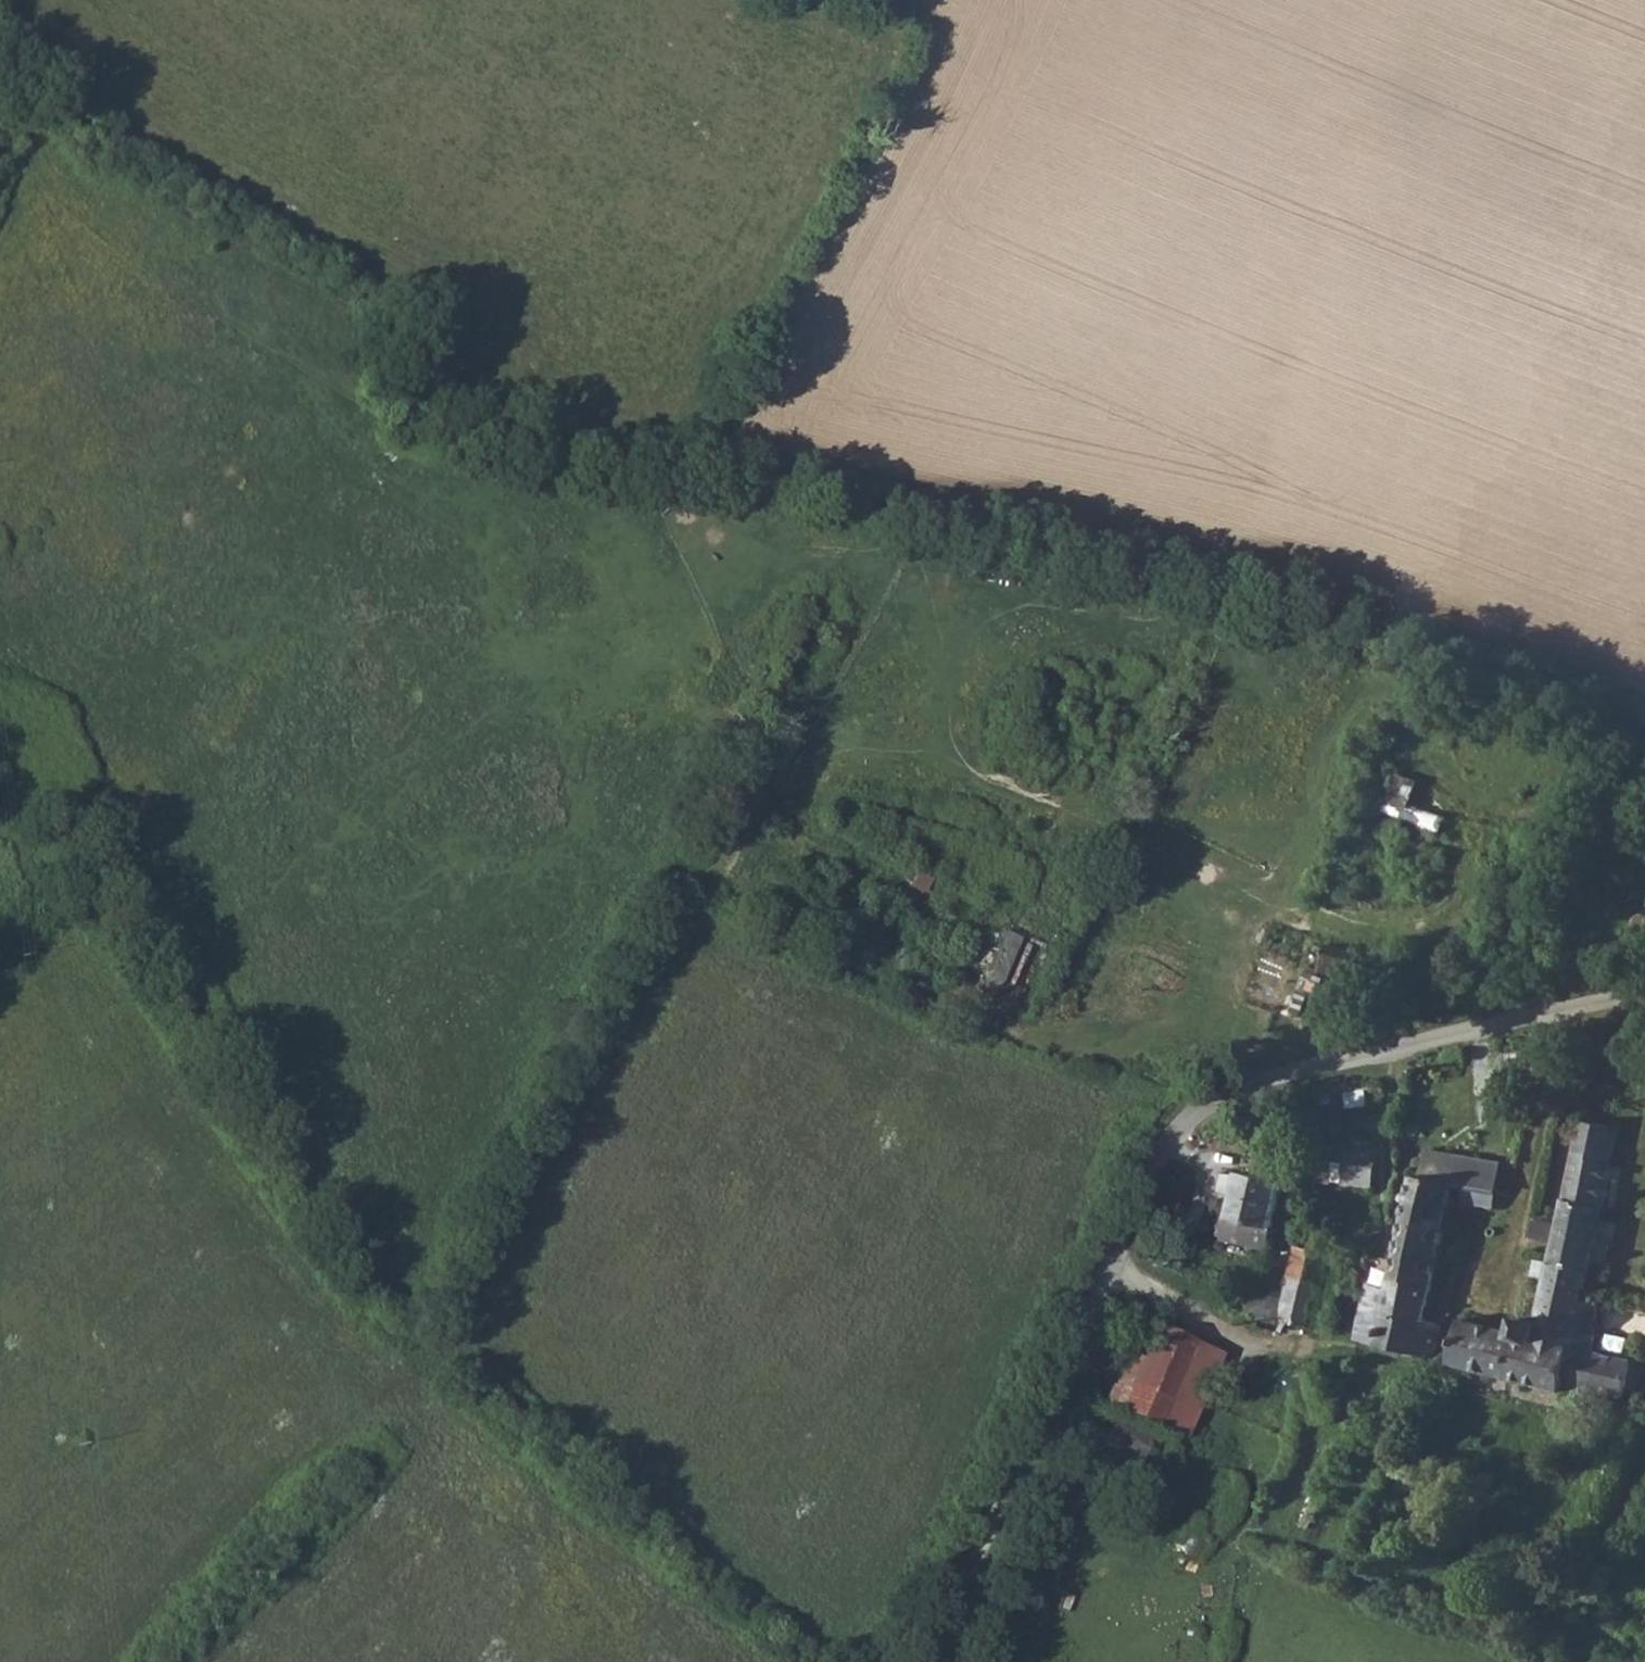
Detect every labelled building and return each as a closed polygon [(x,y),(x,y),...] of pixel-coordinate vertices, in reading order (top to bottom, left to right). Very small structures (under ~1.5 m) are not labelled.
[(1413,805),(1421,780),(1396,772),(1384,810),(1442,829),(1446,815),(1413,805)] [(1006,931),(993,972),(1007,976),(1020,935),(1006,931)] [(1395,964),(1332,943),(1321,974),(1384,996),(1395,964)] [(1556,1233),(1553,1248),(1590,1258),(1613,1147),(1609,1146),(1609,1140),(1611,1140),(1616,1112),(1588,1105),(1562,1216),(1543,1213),(1540,1229),(1556,1233)] [(1341,1118),(1316,1116),(1311,1136),(1338,1139),(1341,1118)] [(1363,1119),(1341,1118),(1338,1139),(1335,1167),(1365,1170),(1374,1171),(1375,1162),(1377,1150),(1360,1151),(1363,1119)] [(1494,1197),(1497,1174),(1447,1170),(1449,1147),(1426,1147),(1424,1165),(1412,1164),(1402,1214),(1425,1217),(1445,1220),(1452,1191),(1494,1197)] [(1280,1239),(1296,1160),(1257,1153),(1246,1202),(1236,1197),(1230,1218),(1280,1239)] [(1425,1217),(1402,1214),(1395,1249),(1392,1263),(1434,1272),(1439,1248),(1421,1244),(1425,1217)] [(1292,1282),(1252,1272),(1248,1297),(1315,1313),(1331,1236),(1304,1230),(1292,1282)] [(1594,1317),(1597,1289),(1584,1286),(1590,1258),(1553,1248),(1538,1310),(1527,1308),(1522,1323),(1467,1312),(1456,1351),(1560,1382),(1562,1375),(1571,1336),(1595,1341),(1597,1317),(1594,1317)] [(1390,1277),(1373,1273),(1366,1306),(1383,1307),(1385,1301),(1426,1309),(1434,1272),(1392,1263),(1390,1277)] [(1442,1347),(1449,1315),(1425,1311),(1426,1309),(1385,1301),(1383,1307),(1366,1306),(1361,1326),(1442,1347)] [(1140,1353),(1126,1348),(1106,1404),(1189,1434),(1220,1346),(1151,1322),(1140,1353)] [(1595,1341),(1571,1336),(1562,1375),(1632,1389),(1633,1382),(1639,1383),(1643,1385),(1644,1375),(1644,1358),(1637,1357),(1639,1351),(1595,1341)]
